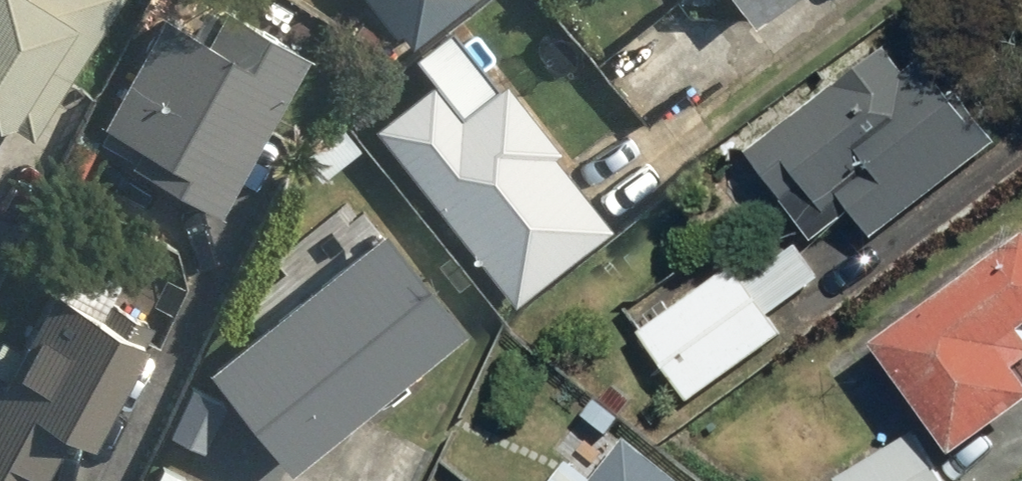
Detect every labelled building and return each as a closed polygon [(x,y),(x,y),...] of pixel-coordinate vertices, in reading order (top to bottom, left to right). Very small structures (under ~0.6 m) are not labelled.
[(28,136),(108,0),(0,0),(0,120),(28,136)] [(399,48),(459,0),(361,0),(399,48)] [(743,23),(774,0),(727,0),(743,23)] [(213,209),(291,53),(215,15),(205,35),(158,11),(96,135),(130,152),(124,164),(213,209)] [(883,46),(743,150),(812,242),(847,217),(865,241),(986,150),(918,58),(901,71),(883,46)] [(370,129),(505,304),(602,229),(545,155),(553,149),(502,83),(454,121),(426,85),(370,129)] [(869,343),(951,456),(1021,404),(1021,380),(1010,365),(1021,356),(1021,338),(1016,330),(1021,326),(1021,231),(869,343)] [(726,255),(634,331),(692,401),(778,330),(766,316),(814,276),(788,244),(746,279),(726,255)] [(0,374),(0,480),(35,480),(60,433),(81,444),(148,319),(55,270),(0,374)] [(832,478),(833,480),(950,480),(914,425),(832,478)] [(620,439),(589,477),(568,459),(550,480),(672,480),(620,439)]
